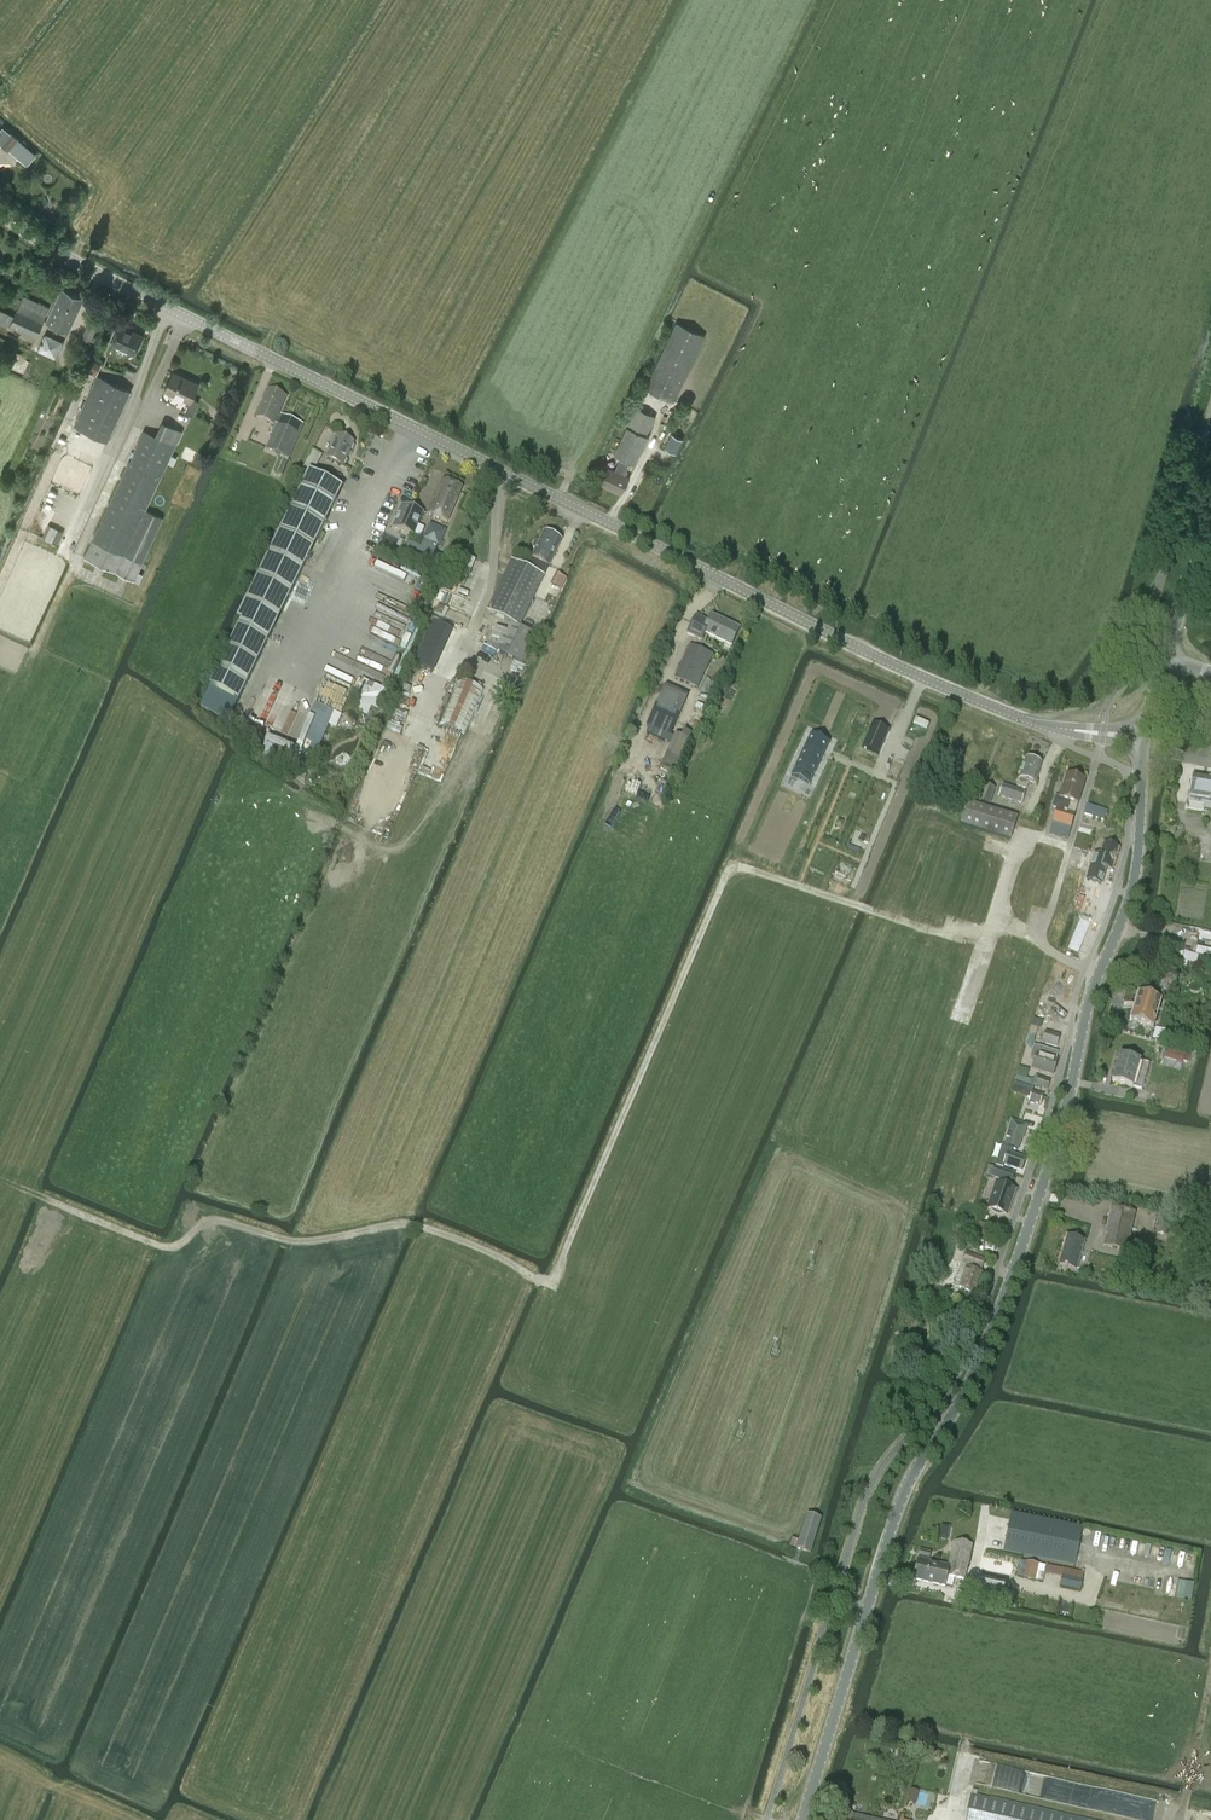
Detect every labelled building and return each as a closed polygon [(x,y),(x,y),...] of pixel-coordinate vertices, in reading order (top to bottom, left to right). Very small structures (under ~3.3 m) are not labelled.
[(1,145),(0,144),(9,133),(2,127),(0,130),(0,146),(1,145)] [(9,151),(18,140),(9,133),(0,144),(1,145),(9,151)] [(69,332),(84,298),(62,288),(46,322),(69,332)] [(44,321),(44,320),(50,308),(24,296),(18,308),(14,316),(0,309),(0,323),(9,328),(10,325),(37,337),(44,321)] [(91,340),(99,323),(90,319),(83,336),(91,340)] [(673,401),(704,336),(677,323),(646,388),(673,401)] [(120,325),(111,342),(134,353),(143,336),(120,325)] [(45,333),(39,351),(58,357),(64,339),(45,333)] [(93,360),(88,372),(97,376),(102,364),(93,360)] [(192,398),(199,384),(173,372),(165,390),(190,402),(185,413),(192,417),(199,402),(192,398)] [(107,441),(130,391),(98,377),(75,426),(107,441)] [(279,415),(286,397),(268,390),(257,418),(274,425),(274,426),(276,427),(267,449),(281,455),(274,471),(282,475),(303,426),(279,415)] [(647,433),(654,417),(634,407),(627,423),(647,433)] [(209,415),(214,424),(220,421),(216,412),(209,415)] [(133,581),(162,518),(145,510),(181,432),(162,422),(155,436),(144,432),(85,559),(133,581)] [(624,475),(630,463),(635,465),(648,438),(628,428),(614,455),(621,459),(615,470),(609,467),(601,484),(621,494),(629,477),(624,475)] [(671,434),(665,447),(676,452),(682,439),(671,434)] [(344,466),(355,443),(338,435),(327,458),(344,466)] [(312,450),(305,469),(316,473),(323,453),(312,450)] [(210,690),(238,703),(343,488),(310,472),(236,623),(241,626),(210,690)] [(339,483),(341,478),(328,472),(326,477),(339,483)] [(463,487),(443,479),(428,514),(448,523),(463,487)] [(423,513),(402,504),(392,528),(413,537),(423,513)] [(440,546),(446,531),(429,524),(423,539),(424,539),(421,547),(417,555),(433,562),(440,564),(443,557),(436,554),(435,553),(438,546),(440,546)] [(64,532),(49,525),(43,538),(58,545),(64,532)] [(529,557),(525,566),(512,560),(487,611),(512,623),(508,631),(496,626),(487,646),(525,664),(540,632),(535,630),(534,633),(520,627),(545,575),(535,571),(540,562),(549,567),(562,540),(544,532),(539,542),(537,541),(535,542),(533,547),(533,549),(536,550),(532,558),(529,557)] [(456,571),(452,580),(465,586),(469,576),(469,577),(476,561),(462,555),(456,571)] [(563,590),(568,578),(557,572),(551,584),(563,590)] [(125,592),(125,582),(102,582),(102,592),(125,592)] [(449,609),(439,605),(435,614),(445,619),(449,609)] [(702,641),(705,634),(725,644),(729,635),(735,638),(740,629),(711,616),(708,622),(696,616),(688,634),(702,641)] [(433,673),(452,630),(433,622),(414,664),(433,673)] [(698,689),(713,655),(690,645),(675,679),(698,689)] [(380,709),(388,689),(379,686),(382,678),(351,666),(349,672),(331,665),(325,680),(362,694),(356,709),(369,714),(372,706),(380,709)] [(809,682),(827,691),(834,677),(816,668),(809,682)] [(457,679),(439,724),(464,735),(483,689),(457,679)] [(307,699),(313,700),(316,688),(311,686),(307,699)] [(665,688),(658,704),(675,711),(681,695),(665,688)] [(270,731),(280,703),(261,696),(256,710),(250,708),(247,717),(256,720),(254,725),(270,731)] [(675,711),(658,704),(657,703),(648,725),(672,735),(681,713),(675,711)] [(697,703),(695,709),(706,714),(709,708),(697,703)] [(871,723),(860,747),(878,755),(889,731),(871,723)] [(811,735),(793,775),(813,784),(831,743),(811,735)] [(288,766),(295,748),(268,737),(260,756),(288,766)] [(1041,764),(1026,759),(1017,787),(1026,790),(1029,782),(1035,784),(1041,764)] [(1052,808),(1056,809),(1068,812),(1071,802),(1078,804),(1085,781),(1066,775),(1060,797),(1055,796),(1052,808)] [(1210,811),(1210,778),(1193,775),(1189,804),(1206,806),(1205,810),(1210,811)] [(1012,788),(1008,800),(1022,804),(1025,792),(1012,788)] [(989,806),(992,797),(983,794),(980,803),(989,806)] [(1017,818),(968,802),(961,825),(1010,840),(1017,818)] [(1101,829),(1107,811),(1087,805),(1082,823),(1101,829)] [(1068,812),(1056,809),(1049,835),(1068,840),(1075,814),(1068,812)] [(1104,844),(1097,866),(1112,871),(1119,848),(1104,844)] [(1077,945),(1086,947),(1090,932),(1080,930),(1077,945)] [(1199,940),(1210,942),(1210,935),(1200,933),(1199,940)] [(1197,947),(1196,954),(1210,958),(1210,951),(1197,947)] [(1178,950),(1175,961),(1180,962),(1183,951),(1178,950)] [(1156,989),(1158,982),(1152,980),(1150,987),(1156,989)] [(1154,1029),(1162,1001),(1138,995),(1135,1005),(1125,1002),(1123,1009),(1133,1012),(1130,1022),(1154,1029)] [(1040,1030),(1043,1022),(1034,1019),(1034,1020),(1031,1027),(1040,1030)] [(1156,1028),(1153,1039),(1170,1044),(1173,1033),(1156,1028)] [(1061,1037),(1046,1032),(1042,1043),(1057,1048),(1061,1037)] [(1038,1047),(1034,1046),(1030,1058),(1036,1060),(1033,1069),(1053,1075),(1058,1060),(1057,1060),(1059,1052),(1038,1046),(1038,1047)] [(1167,1048),(1165,1056),(1173,1059),(1175,1050),(1167,1048)] [(1112,1081),(1142,1090),(1150,1064),(1120,1055),(1112,1081)] [(1051,1081),(1038,1076),(1035,1086),(1048,1090),(1051,1081)] [(1032,1092),(1029,1102),(1040,1105),(1043,1095),(1032,1092)] [(1002,1146),(996,1166),(1003,1168),(1004,1166),(1022,1171),(1026,1159),(1012,1154),(1013,1150),(1015,1151),(1020,1137),(1022,1138),(1026,1127),(1013,1123),(1005,1147),(1002,1146)] [(989,1166),(986,1176),(991,1177),(994,1168),(989,1166)] [(1015,1190),(1009,1188),(1010,1184),(1011,1184),(1014,1174),(994,1168),(991,1177),(998,1180),(997,1184),(996,1184),(987,1209),(991,1210),(993,1213),(995,1214),(998,1215),(1000,1215),(1004,1215),(1007,1216),(1010,1206),(1011,1206),(1010,1206),(1012,1200),(1013,1200),(1013,1199),(1012,1199),(1015,1190)] [(1111,1208),(1103,1246),(1127,1251),(1135,1213),(1111,1208)] [(1162,1215),(1158,1233),(1167,1235),(1171,1217),(1162,1215)] [(989,1226),(978,1223),(974,1239),(985,1242),(989,1226)] [(1188,1240),(1202,1243),(1204,1235),(1190,1232),(1188,1240)] [(1085,1241),(1067,1235),(1059,1264),(1065,1266),(1064,1267),(1067,1268),(1067,1267),(1076,1270),(1085,1241)] [(985,1261),(966,1254),(962,1264),(968,1266),(960,1288),(975,1294),(983,1273),(980,1273),(985,1261)] [(1075,1565),(1083,1527),(1011,1513),(1003,1551),(1075,1565)] [(821,1519),(807,1514),(799,1542),(792,1539),(790,1547),(810,1553),(821,1519)] [(940,1539),(947,1540),(949,1527),(942,1526),(940,1539)] [(973,1546),(954,1542),(949,1566),(928,1561),(930,1553),(920,1550),(913,1580),(945,1587),(947,1577),(952,1577),(964,1580),(967,1565),(969,1565),(973,1546)] [(1018,1577),(1042,1582),(1046,1566),(1021,1561),(1018,1577)] [(1062,1577),(1061,1586),(1080,1589),(1082,1580),(1083,1573),(1064,1569),(1063,1576),(1062,1577)] [(1193,1599),(1194,1581),(1178,1580),(1177,1599),(1193,1599)] [(1043,1799),(1148,1819),(1156,1819),(1160,1799),(1047,1777),(1043,1799)] [(916,1803),(919,1790),(911,1788),(908,1801),(916,1803)] [(969,1795),(964,1819),(1080,1819),(969,1795)]
